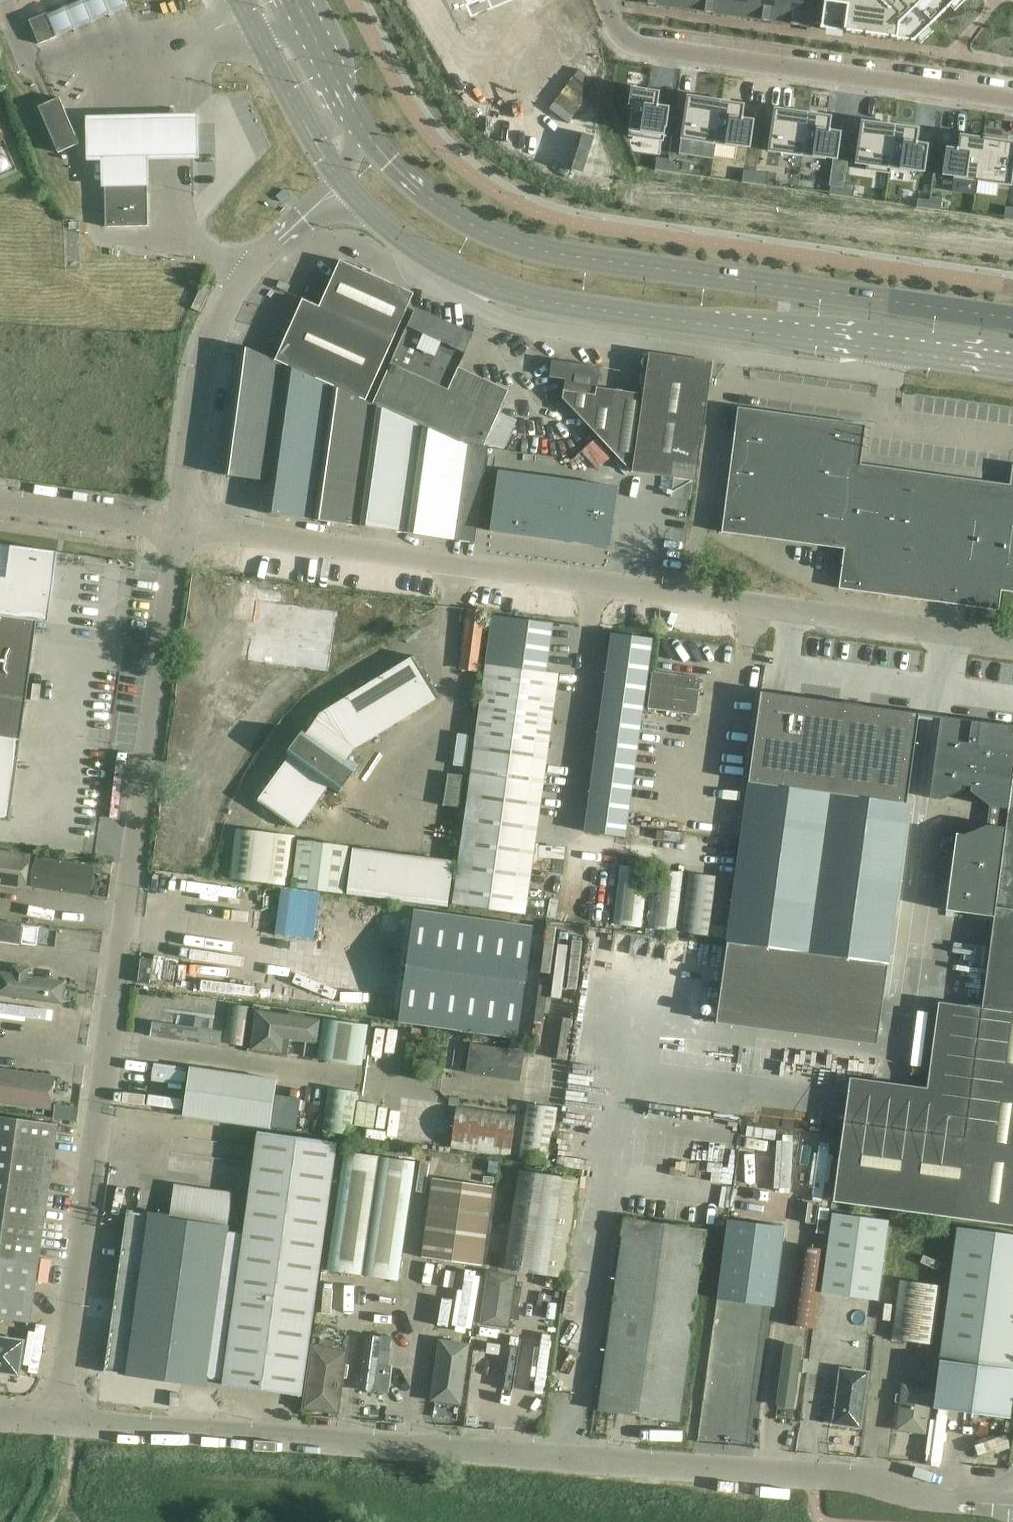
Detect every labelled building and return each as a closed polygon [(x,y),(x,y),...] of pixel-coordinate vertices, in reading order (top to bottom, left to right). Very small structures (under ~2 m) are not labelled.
[(91,21),(123,9),(120,0),(83,0),(91,21)] [(667,7),(696,11),(697,0),(668,0),(667,7)] [(696,11),(724,15),(727,0),(697,0),(696,11)] [(724,15),(753,19),(756,0),(727,0),(724,15)] [(753,19),(781,23),(785,0),(756,0),(753,19)] [(781,23),(811,27),(815,0),(785,0),(781,23)] [(821,29),(914,42),(956,0),(825,0),(821,29)] [(56,37),(46,14),(30,20),(39,44),(56,37)] [(632,88),(630,105),(634,106),(629,136),(663,141),(665,128),(666,128),(669,108),(659,107),(659,105),(658,105),(659,92),(632,88)] [(688,96),(682,139),(716,144),(722,101),(688,96)] [(59,98),(56,100),(51,102),(38,107),(58,153),(70,148),(79,144),(59,98)] [(722,101),(716,144),(738,147),(738,146),(750,147),(754,120),(744,119),(744,117),(742,117),(744,104),(722,101)] [(775,109),(769,151),(803,156),(809,113),(775,109)] [(809,113),(803,156),(825,159),(825,158),(837,160),(841,132),(831,131),(831,129),(830,129),(831,116),(809,113)] [(202,117),(90,119),(91,164),(105,164),(106,191),(153,190),(153,163),(203,162),(202,117)] [(862,121),(856,164),(868,165),(867,170),(890,173),(891,168),(890,168),(896,126),(862,121)] [(896,126),(890,168),(891,168),(912,171),(913,170),(924,172),(928,145),(918,143),(918,142),(917,142),(918,129),(896,126)] [(947,147),(943,175),(955,176),(955,178),(977,181),(983,138),(961,135),(959,148),(957,147),(957,149),(947,147)] [(976,192),(997,195),(999,184),(1011,186),(1012,173),(1012,142),(983,138),(977,181),(978,181),(976,192)] [(657,158),(655,170),(667,171),(668,163),(669,159),(657,158)] [(668,163),(667,171),(679,173),(680,165),(668,163)] [(744,170),(742,182),(754,184),(756,172),(744,170)] [(756,172),(754,184),(766,185),(768,173),(756,172)] [(105,185),(105,188),(106,227),(148,226),(147,184),(105,185)] [(843,188),(842,196),(853,198),(855,186),(843,184),(843,188)] [(831,186),(830,194),(842,196),(843,188),(831,186)] [(930,200),(929,208),(941,210),(942,198),(930,196),(930,200)] [(918,199),(917,206),(929,208),(930,200),(918,199)] [(1004,219),(1012,220),(1012,208),(1006,207),(1004,219)] [(414,294),(340,261),(320,306),(393,341),(414,294)] [(320,306),(303,298),(275,361),(366,401),(393,341),(320,306)] [(415,311),(390,366),(373,405),(455,443),(491,448),(493,431),(511,391),(461,369),(475,338),(415,311)] [(275,361),(240,345),(222,475),(270,482),(265,513),(475,543),(491,448),(455,443),(373,405),(366,401),(275,361)] [(647,360),(646,359),(645,360),(643,361),(642,362),(642,363),(642,364),(642,365),(642,366),(643,367),(645,368),(646,368),(646,369),(647,369),(644,391),(598,386),(600,367),(552,361),(550,377),(565,379),(562,398),(632,472),(674,478),(670,497),(690,500),(692,480),(697,481),(712,363),(650,354),(649,359),(647,359),(647,360)] [(722,533),(753,537),(766,539),(785,541),(797,543),(817,546),(829,547),(844,549),(843,552),(839,589),(963,606),(999,611),(1002,591),(1012,592),(1012,489),(856,468),(862,428),(741,412),(739,432),(735,431),(722,533)] [(38,460),(39,439),(9,437),(7,458),(38,460)] [(122,455),(132,456),(133,439),(123,438),(122,455)] [(499,471),(491,531),(610,547),(618,488),(499,471)] [(18,478),(0,477),(0,487),(17,488),(18,478)] [(0,544),(0,819),(10,820),(21,741),(26,701),(29,681),(37,620),(35,620),(38,596),(54,599),(61,552),(0,544)] [(248,660),(328,672),(337,612),(257,601),(248,660)] [(486,613),(468,610),(461,668),(478,670),(483,633),(486,613)] [(531,629),(530,639),(551,641),(552,630),(531,629)] [(612,633),(585,832),(625,837),(652,639),(612,633)] [(412,656),(325,711),(322,710),(306,731),(303,729),(284,755),(287,758),(256,801),(296,829),(327,786),(337,793),(356,768),(345,760),(354,749),(437,697),(412,656)] [(483,684),(452,906),(525,916),(556,694),(558,674),(486,664),(483,684)] [(667,674),(667,688),(708,690),(708,676),(667,674)] [(127,722),(144,723),(145,691),(129,690),(127,722)] [(1012,1226),(1012,728),(940,718),(937,738),(929,798),(941,800),(963,790),(963,786),(971,787),(970,791),(989,806),(1008,809),(1006,828),(987,825),(965,835),(958,834),(948,910),(994,916),(982,1008),(964,1137),(844,1121),(833,1202),(1012,1226)] [(875,759),(754,742),(727,942),(888,965),(907,824),(867,819),(875,759)] [(548,775),(545,796),(558,798),(561,777),(548,775)] [(237,828),(226,826),(220,877),(446,906),(452,855),(444,854),(444,855),(439,854),(421,851),(421,853),(401,850),(401,849),(398,848),(398,849),(394,848),(380,846),(380,847),(360,845),(360,843),(339,841),(339,842),(319,840),(319,838),(317,838),(312,838),(312,837),(264,831),(260,831),(260,830),(257,830),(257,832),(237,829),(237,828)] [(553,853),(570,854),(571,839),(554,838),(553,853)] [(0,848),(0,886),(28,890),(33,852),(0,848)] [(37,859),(33,887),(89,895),(93,867),(37,859)] [(705,864),(704,877),(727,878),(728,865),(705,864)] [(299,888),(296,906),(320,910),(323,893),(299,888)] [(281,891),(242,890),(241,902),(281,903),(281,891)] [(400,1019),(519,1036),(534,925),(415,910),(400,1019)] [(565,915),(556,962),(577,966),(585,918),(565,915)] [(0,921),(0,940),(36,946),(39,926),(0,921)] [(291,943),(308,943),(308,932),(291,932),(291,943)] [(593,981),(598,955),(588,953),(583,979),(593,981)] [(292,954),(288,976),(370,989),(373,967),(292,954)] [(64,1003),(68,979),(30,974),(31,966),(14,964),(14,972),(0,971),(0,995),(64,1003)] [(217,979),(272,982),(273,970),(217,967),(217,979)] [(581,1006),(591,1006),(592,986),(582,986),(581,1006)] [(229,1004),(224,1044),(245,1047),(250,1007),(229,1004)] [(322,1018),(259,1010),(254,1049),(288,1053),(290,1038),(319,1041),(322,1018)] [(211,1019),(196,1018),(195,1028),(155,1022),(153,1037),(218,1046),(220,1031),(210,1030),(211,1019)] [(324,1019),(321,1040),(318,1060),(362,1066),(367,1026),(324,1019)] [(746,1045),(746,1032),(728,1031),(728,1044),(746,1045)] [(520,1083),(525,1054),(517,1053),(471,1046),(467,1076),(520,1083)] [(52,1109),(57,1074),(0,1067),(0,1103),(52,1109)] [(190,1068),(183,1116),(270,1128),(277,1080),(190,1068)] [(358,1093),(328,1088),(326,1102),(321,1132),(352,1137),(358,1093)] [(526,1104),(525,1116),(518,1159),(549,1163),(556,1121),(558,1108),(526,1104)] [(450,1149),(511,1158),(516,1117),(456,1109),(450,1149)] [(30,1323),(58,1124),(0,1116),(0,1319),(30,1323)] [(228,1231),(228,1227),(133,1214),(134,1211),(127,1210),(127,1214),(128,1214),(106,1371),(105,1371),(105,1372),(206,1386),(207,1379),(223,1382),(223,1385),(301,1396),(337,1143),(258,1132),(244,1234),(228,1231)] [(340,1152),(327,1252),(325,1272),(398,1281),(413,1162),(340,1152)] [(817,1155),(809,1214),(829,1217),(837,1158),(817,1155)] [(519,1168),(506,1249),(503,1269),(564,1278),(579,1177),(519,1168)] [(792,1185),(793,1174),(764,1171),(763,1182),(792,1185)] [(434,1177),(425,1238),(422,1258),(482,1266),(484,1246),(493,1186),(434,1177)] [(890,1221),(832,1214),(821,1293),(878,1300),(890,1221)] [(705,1230),(625,1219),(598,1411),(679,1421),(705,1230)] [(729,1220),(718,1299),(774,1307),(785,1227),(729,1220)] [(940,1360),(934,1408),(1009,1418),(1012,1388),(1012,1237),(958,1229),(940,1360)] [(800,1246),(791,1306),(789,1326),(814,1329),(824,1249),(800,1246)] [(489,1272),(482,1324),(510,1328),(511,1318),(519,1319),(521,1308),(513,1307),(517,1276),(489,1272)] [(900,1281),(895,1311),(891,1339),(935,1345),(939,1316),(943,1288),(900,1281)] [(749,1321),(750,1311),(731,1309),(730,1320),(749,1321)] [(731,1337),(713,1334),(702,1401),(722,1404),(727,1365),(731,1366),(733,1353),(729,1353),(731,1337)] [(366,1337),(359,1390),(374,1391),(377,1369),(388,1370),(392,1336),(381,1335),(381,1339),(366,1337)] [(19,1375),(23,1341),(0,1338),(0,1373),(19,1375)] [(432,1401),(460,1405),(469,1345),(440,1340),(432,1401)] [(337,1412),(346,1352),(332,1350),(333,1343),(321,1341),(320,1348),(313,1347),(304,1408),(337,1412)] [(802,1348),(786,1346),(777,1405),(793,1407),(798,1371),(806,1372),(808,1362),(800,1361),(802,1348)] [(768,1409),(779,1365),(769,1362),(757,1406),(768,1409)] [(868,1372),(840,1369),(834,1420),(843,1421),(842,1426),(861,1428),(868,1372)] [(902,1396),(897,1395),(896,1402),(901,1402),(897,1430),(926,1433),(931,1389),(903,1385),(902,1396)] [(181,1393),(170,1393),(169,1407),(180,1408),(181,1393)]
